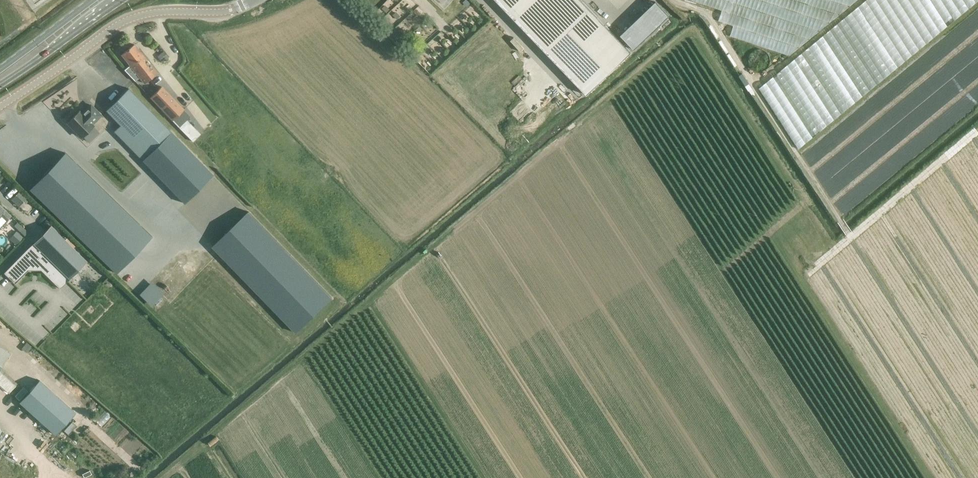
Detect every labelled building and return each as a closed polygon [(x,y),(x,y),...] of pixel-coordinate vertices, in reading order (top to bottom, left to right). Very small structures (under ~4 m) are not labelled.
[(587,95),(611,72),(610,71),(560,20),(559,21),(538,0),(496,0),(587,95)] [(559,21),(560,20),(610,71),(632,51),(583,0),(538,0),(559,21)] [(721,11),(718,21),(735,27),(731,38),(742,42),(739,51),(754,55),(751,69),(772,73),(858,0),(678,0),(721,11)] [(443,5),(438,11),(447,19),(453,13),(443,5)] [(418,33),(427,42),(440,30),(432,21),(418,33)] [(141,65),(147,60),(134,43),(121,54),(130,65),(137,60),(141,65)] [(168,57),(163,51),(157,56),(162,62),(168,57)] [(137,60),(130,65),(124,69),(135,81),(139,77),(144,83),(157,73),(147,60),(141,65),(137,60)] [(183,110),(161,86),(151,97),(173,120),(183,110)] [(128,88),(106,110),(120,124),(114,131),(185,202),(214,174),(128,88)] [(79,110),(67,123),(81,137),(83,136),(89,129),(94,125),(93,124),(102,115),(90,103),(81,112),(79,110)] [(65,152),(29,189),(116,273),(152,237),(65,152)] [(19,207),(28,196),(21,190),(11,200),(19,207)] [(1,216),(6,221),(12,216),(6,211),(0,205),(0,218),(1,216)] [(296,333),(325,305),(332,298),(290,255),(280,244),(249,211),(213,246),(247,282),(289,325),(296,333)] [(60,289),(87,261),(50,225),(4,273),(15,284),(15,283),(15,282),(25,271),(26,272),(27,272),(26,271),(28,269),(31,269),(31,270),(32,270),(32,269),(37,269),(37,270),(38,270),(38,269),(41,269),(49,276),(48,277),(49,276),(60,287),(59,288),(60,289)] [(16,231),(9,239),(10,240),(9,241),(12,244),(13,242),(16,245),(23,237),(16,231)] [(74,287),(67,293),(77,304),(84,298),(74,287)] [(9,353),(0,347),(0,367),(9,353)] [(55,435),(75,412),(39,380),(19,402),(55,435)] [(64,429),(69,432),(74,426),(69,422),(64,429)]
